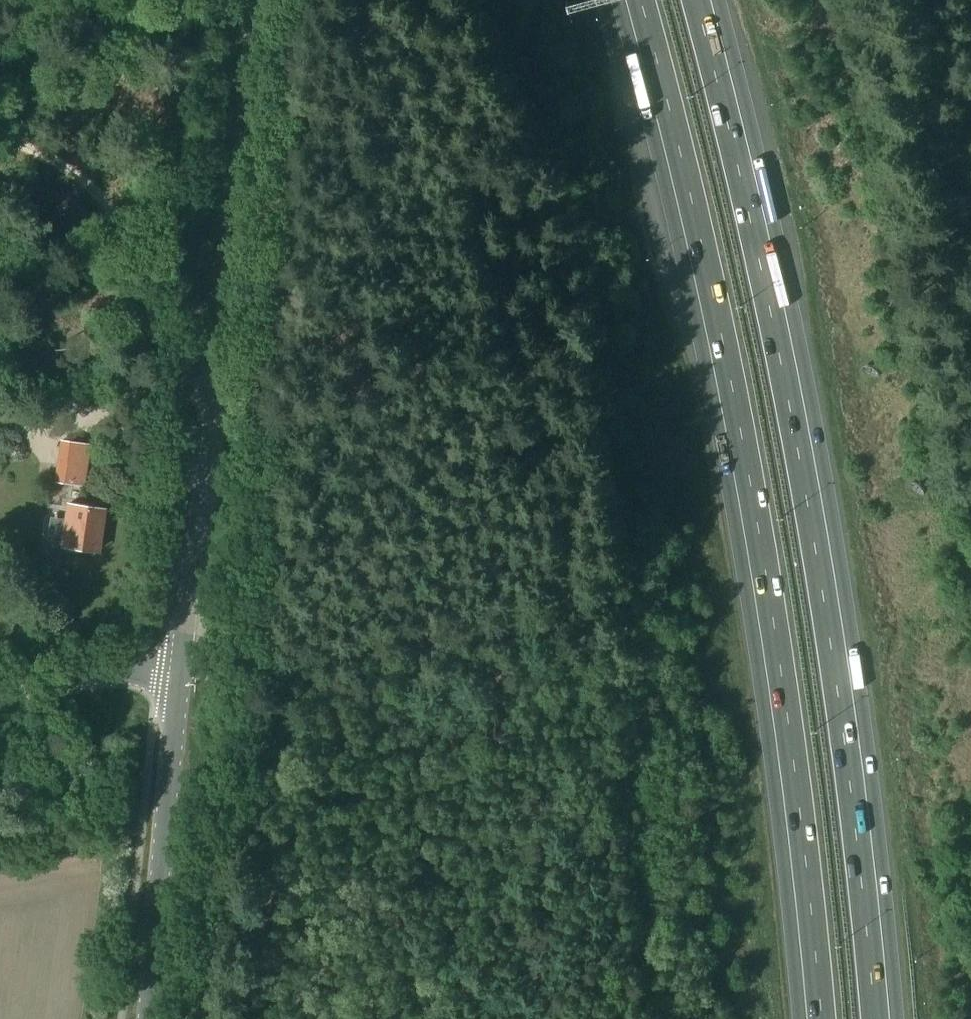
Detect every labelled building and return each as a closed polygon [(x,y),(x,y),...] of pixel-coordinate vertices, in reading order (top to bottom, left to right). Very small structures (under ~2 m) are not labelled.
[(88,446),(76,444),(62,442),(56,482),(82,486),(88,446)] [(105,509),(69,505),(64,546),(99,551),(105,509)]
